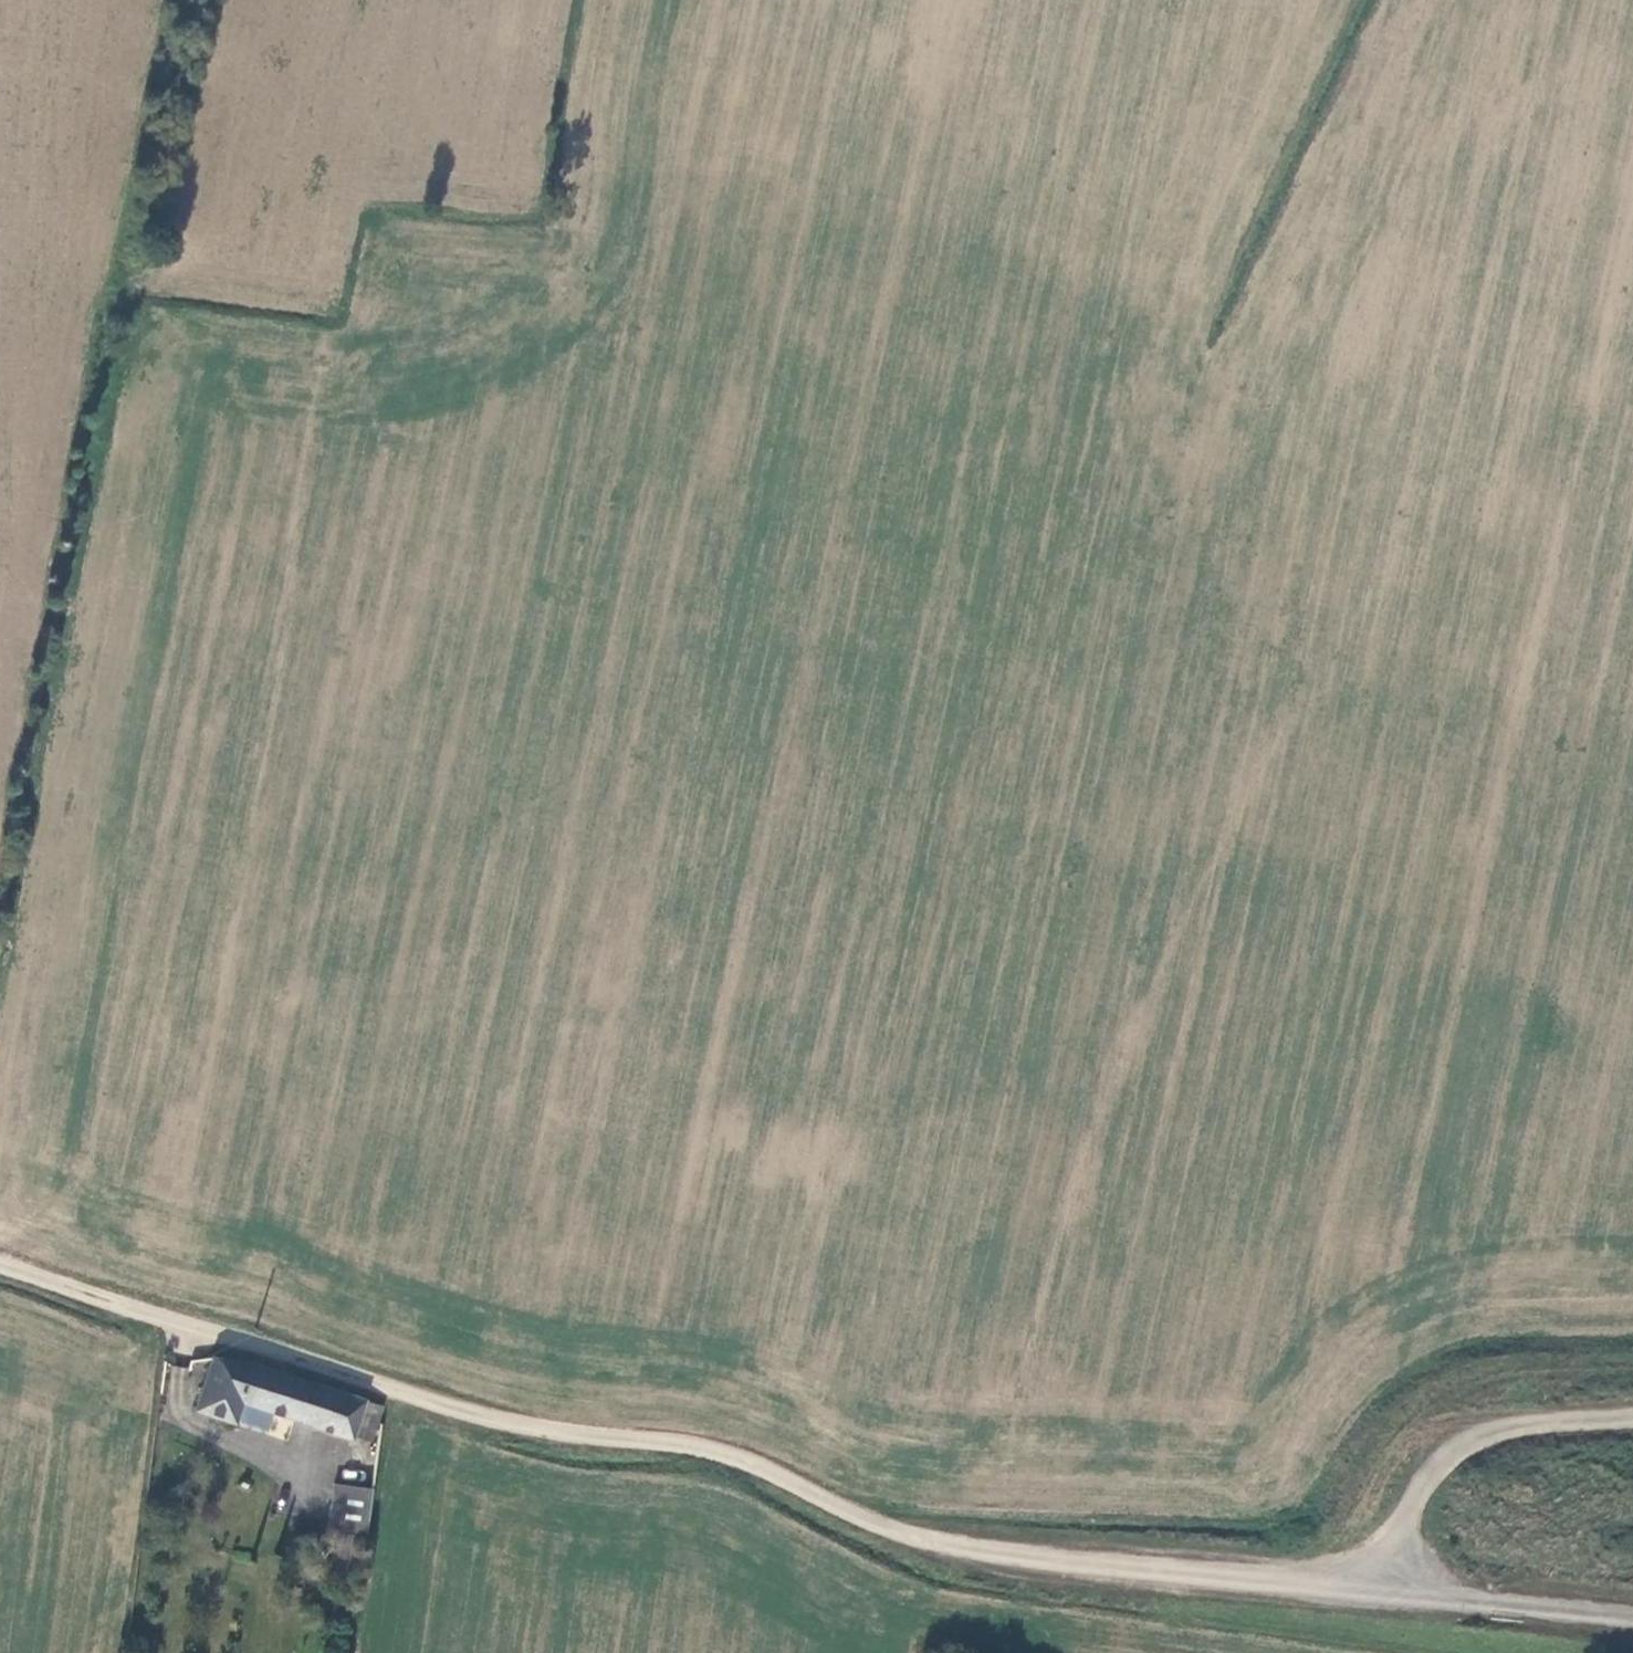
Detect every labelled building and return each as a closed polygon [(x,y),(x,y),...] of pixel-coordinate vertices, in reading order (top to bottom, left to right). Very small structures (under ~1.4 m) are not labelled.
[(239,1381),(203,1369),(186,1421),(220,1432),(227,1412),(342,1450),(344,1445),(353,1413),(307,1397),(242,1375),(239,1381)] [(360,1450),(369,1419),(353,1413),(344,1445),(360,1450)] [(354,1542),(360,1501),(323,1497),(319,1539),(354,1542)]
